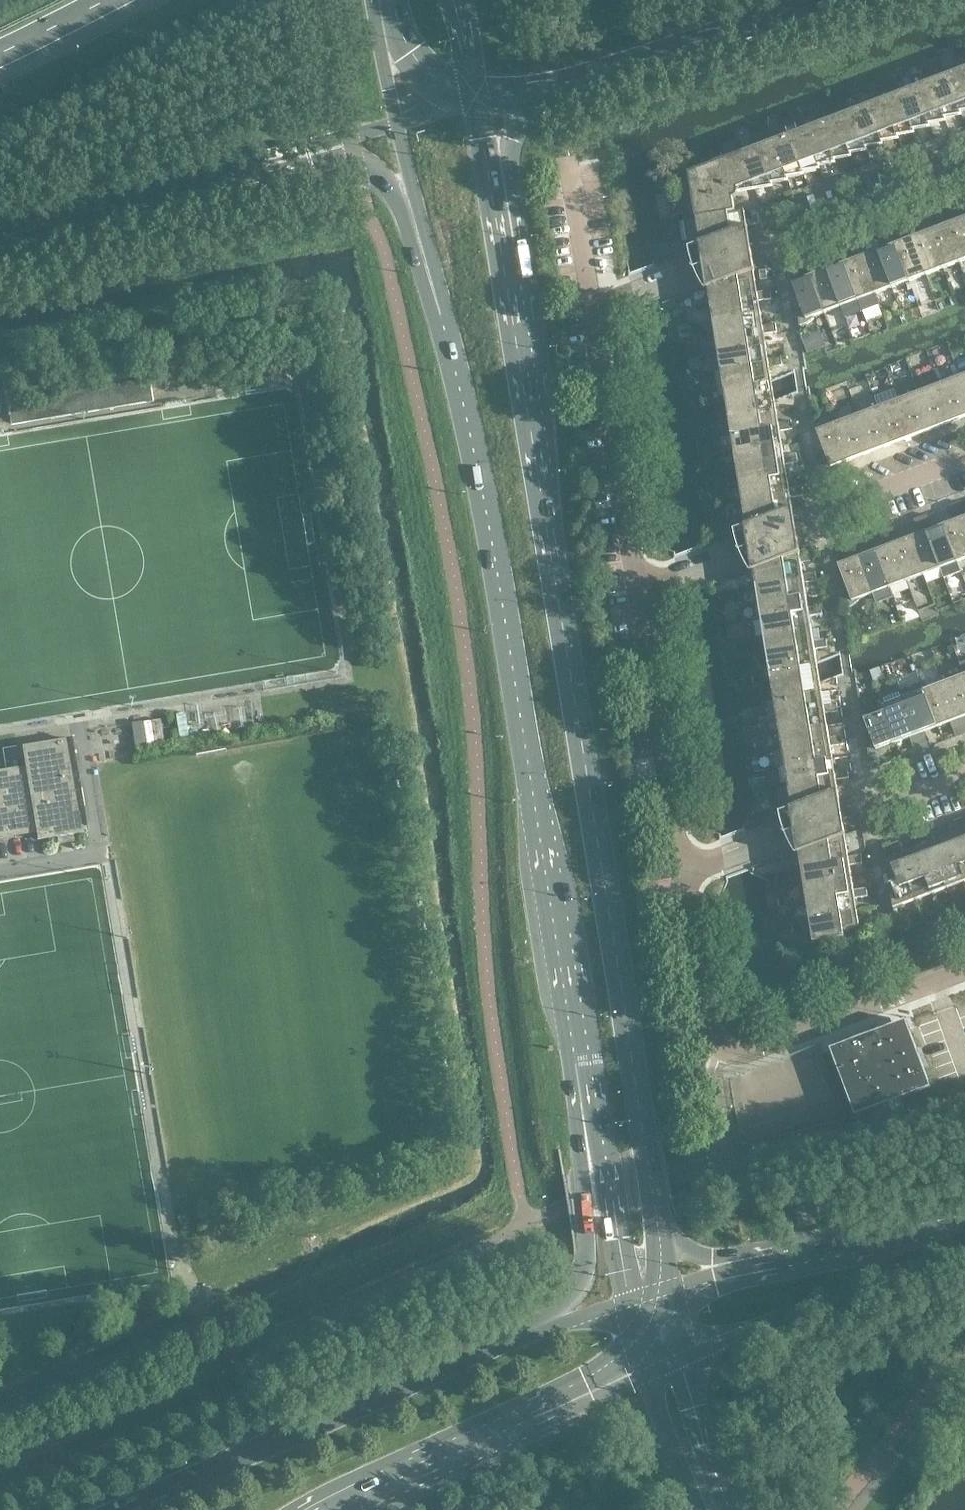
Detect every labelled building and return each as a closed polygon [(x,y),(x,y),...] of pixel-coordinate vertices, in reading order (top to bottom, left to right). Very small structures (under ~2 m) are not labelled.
[(964,71),(948,77),(962,116),(963,115),(962,112),(964,112),(964,75),(964,71)] [(962,116),(948,77),(932,83),(947,122),(947,121),(946,118),(962,116)] [(947,122),(932,83),(916,89),(931,128),(932,127),(930,124),(947,122)] [(931,128),(916,89),(900,95),(915,133),(916,133),(915,130),(931,128)] [(915,133),(900,95),(885,101),(900,139),(899,136),(915,133)] [(900,139),(885,101),(869,107),(884,145),(885,145),(883,142),(900,139)] [(884,145),(869,107),(854,113),(868,151),(869,151),(868,148),(884,145)] [(868,151),(854,113),(838,119),(852,157),(853,157),(852,154),(868,151)] [(852,157),(838,119),(822,125),(836,163),(837,163),(835,160),(852,157)] [(836,163),(822,125),(806,131),(821,169),(820,166),(836,163)] [(821,169),(806,131),(790,137),(804,175),(805,175),(804,172),(821,169)] [(804,175),(790,137),(775,143),(789,181),(790,181),(789,178),(804,175)] [(789,181),(775,143),(759,149),(773,187),(774,187),(773,184),(789,181)] [(773,187),(759,149),(743,155),(757,190),(773,187)] [(748,227),(745,210),(736,211),(734,199),(736,198),(737,198),(738,197),(739,196),(739,195),(739,194),(740,193),(757,190),(743,155),(691,174),(698,219),(685,221),(689,249),(691,248),(692,250),(702,246),(702,247),(705,266),(708,287),(726,281),(756,269),(752,249),(749,226),(748,227)] [(961,212),(958,204),(951,207),(954,215),(961,212)] [(934,222),(931,214),(924,217),(927,225),(934,222)] [(927,225),(924,217),(917,220),(920,227),(927,225)] [(964,219),(947,226),(961,262),(964,261),(964,223),(964,219)] [(961,262),(947,226),(930,232),(944,269),(961,262)] [(901,235),(898,227),(891,230),(894,237),(901,235)] [(894,237),(891,230),(884,232),(887,240),(894,237)] [(944,269),(930,232),(913,238),(927,275),(944,269)] [(927,275),(913,238),(896,245),(910,281),(927,275)] [(866,248),(863,240),(857,242),(859,250),(866,248)] [(859,250),(857,242),(850,245),(852,253),(859,250)] [(910,281),(896,245),(879,251),(893,288),(910,281)] [(893,288),(879,251),(862,258),(876,294),(893,288)] [(833,260),(830,253),(823,255),(826,263),(833,260)] [(826,263),(823,255),(816,258),(819,265),(826,263)] [(876,294),(862,258),(845,264),(859,300),(876,294)] [(859,300),(845,264),(829,270),(842,307),(859,300)] [(756,272),(756,269),(726,281),(727,288),(757,284),(755,272),(756,272)] [(768,278),(767,270),(760,271),(762,279),(768,278)] [(842,307),(829,270),(812,277),(825,313),(842,307)] [(825,313),(812,277),(794,283),(801,303),(797,305),(801,326),(803,325),(806,325),(808,324),(811,322),(813,321),(815,319),(817,318),(819,316),(825,313)] [(759,298),(758,293),(757,284),(727,288),(726,281),(708,287),(709,290),(710,289),(712,305),(759,298)] [(762,313),(760,301),(759,298),(712,305),(715,321),(762,313)] [(764,326),(762,313),(715,321),(717,338),(765,330),(764,326)] [(767,347),(765,334),(765,330),(717,338),(720,354),(767,347)] [(769,359),(767,347),(720,354),(723,370),(770,363),(769,359)] [(773,381),(770,367),(770,363),(723,370),(727,398),(730,416),(733,435),(780,427),(779,423),(778,411),(758,414),(757,407),(776,400),(776,399),(773,383),(773,381)] [(960,377),(940,385),(954,422),(964,417),(964,389),(960,377)] [(954,422),(940,385),(920,393),(934,429),(954,422)] [(934,429),(920,393),(900,400),(914,437),(934,429)] [(778,411),(776,401),(776,400),(757,407),(758,414),(778,411)] [(914,437),(900,400),(880,408),(893,444),(914,437)] [(893,444),(880,408),(859,415),(873,452),(893,444)] [(873,452),(859,415),(839,423),(853,460),(873,452)] [(853,460),(839,423),(818,431),(825,451),(821,453),(825,475),(827,474),(830,474),(833,473),(835,472),(838,469),(840,468),(843,465),(845,463),(853,460)] [(783,444),(781,431),(780,427),(733,435),(736,451),(783,444)] [(785,456),(783,444),(736,451),(738,468),(785,460),(785,456)] [(788,477),(786,464),(785,460),(738,468),(741,484),(788,477)] [(790,489),(788,477),(741,484),(744,501),(791,493),(790,489)] [(798,531),(795,511),(794,508),(793,509),(791,498),(791,493),(744,501),(748,526),(747,526),(747,529),(750,548),(754,569),(754,572),(755,571),(758,586),(805,579),(804,575),(801,554),(802,554),(801,551),(798,531)] [(962,502),(956,504),(959,512),(964,509),(962,502)] [(959,512),(956,504),(948,507),(951,515),(959,512)] [(932,522),(929,514),(922,517),(925,525),(932,522)] [(925,525),(922,517),(915,520),(918,527),(925,525)] [(961,519),(945,526),(958,562),(964,560),(964,529),(961,519)] [(958,562),(945,526),(928,532),(942,569),(958,562)] [(898,535),(895,527),(888,530),(891,537),(898,535)] [(891,537),(888,530),(881,532),(884,540),(891,537)] [(942,569),(928,532),(911,538),(925,575),(942,569)] [(925,575),(911,538),(894,545),(908,581),(925,575)] [(864,548),(861,540),(854,542),(857,550),(864,548)] [(908,581),(894,545),(877,551),(891,588),(908,581)] [(891,588),(877,551),(860,557),(874,594),(891,588)] [(874,594),(860,557),(840,565),(847,585),(843,587),(847,608),(849,607),(852,606),(856,605),(858,604),(861,601),(864,599),(865,597),(874,594)] [(807,595),(805,583),(805,579),(758,586),(760,603),(807,595)] [(809,608),(807,595),(760,603),(763,620),(810,612),(809,608)] [(813,629),(811,616),(810,612),(763,620),(766,637),(813,629)] [(815,641),(813,629),(766,637),(768,653),(815,645),(815,641)] [(818,665),(816,649),(815,645),(768,653),(779,716),(826,709),(825,705),(821,680),(818,665)] [(945,682),(959,719),(963,718),(964,717),(964,675),(945,682)] [(959,719),(945,682),(925,690),(939,727),(955,721),(959,719)] [(939,727),(925,690),(905,698),(918,734),(922,733),(939,727)] [(918,734),(905,698),(884,705),(898,742),(914,736),(918,734)] [(898,742),(884,705),(863,713),(870,733),(867,735),(870,757),(873,757),(876,756),(878,755),(881,754),(882,753),(884,752),(886,750),(888,748),(891,745),(898,742)] [(828,726),(826,713),(826,709),(779,716),(781,733),(828,726)] [(963,718),(959,719),(955,721),(958,728),(964,725),(964,724),(963,718)] [(830,738),(828,726),(781,733),(784,750),(831,743),(830,738)] [(925,740),(922,733),(918,734),(914,736),(917,743),(925,740)] [(72,739),(24,747),(27,767),(0,771),(0,838),(38,832),(39,840),(87,832),(72,739)] [(928,748),(925,740),(917,743),(920,751),(928,748)] [(834,759),(832,747),(831,743),(784,750),(786,766),(834,759)] [(836,771),(834,759),(786,766),(789,783),(836,776),(836,771)] [(847,836),(843,813),(840,790),(839,791),(837,780),(836,776),(789,783),(793,808),(792,808),(793,811),(796,831),(799,851),(800,854),(801,853),(803,869),(850,861),(849,857),(846,836),(847,836)] [(964,824),(962,818),(954,821),(957,827),(964,824)] [(964,824),(957,827),(959,833),(963,831),(964,831),(964,825),(964,824)] [(933,836),(931,830),(923,833),(925,839),(933,836)] [(959,833),(947,837),(964,882),(964,837),(963,831),(959,833)] [(936,842),(933,836),(925,839),(928,845),(932,843),(936,842)] [(947,837),(936,842),(932,843),(948,888),(964,882),(947,837)] [(902,848),(900,842),(892,845),(894,851),(902,848)] [(932,843),(928,845),(916,849),(933,894),(948,888),(932,843)] [(904,854),(902,848),(894,851),(896,857),(900,855),(904,854)] [(916,849),(904,854),(900,855),(917,900),(933,894),(916,849)] [(900,855),(896,857),(887,860),(895,908),(917,900),(900,855)] [(853,878),(851,865),(850,861),(803,869),(806,886),(853,878)] [(855,890),(853,878),(806,886),(808,902),(855,894),(855,890)] [(858,911),(856,898),(855,894),(808,902),(811,918),(858,911)] [(861,928),(858,911),(811,918),(815,943),(846,938),(846,934),(861,928)] [(874,929),(873,921),(866,922),(867,930),(874,929)] [(927,1075),(912,1033),(907,1020),(840,1045),(841,1046),(832,1049),(835,1058),(854,1107),(857,1115),(870,1111),(923,1091),(932,1087),(928,1075),(927,1075)]
